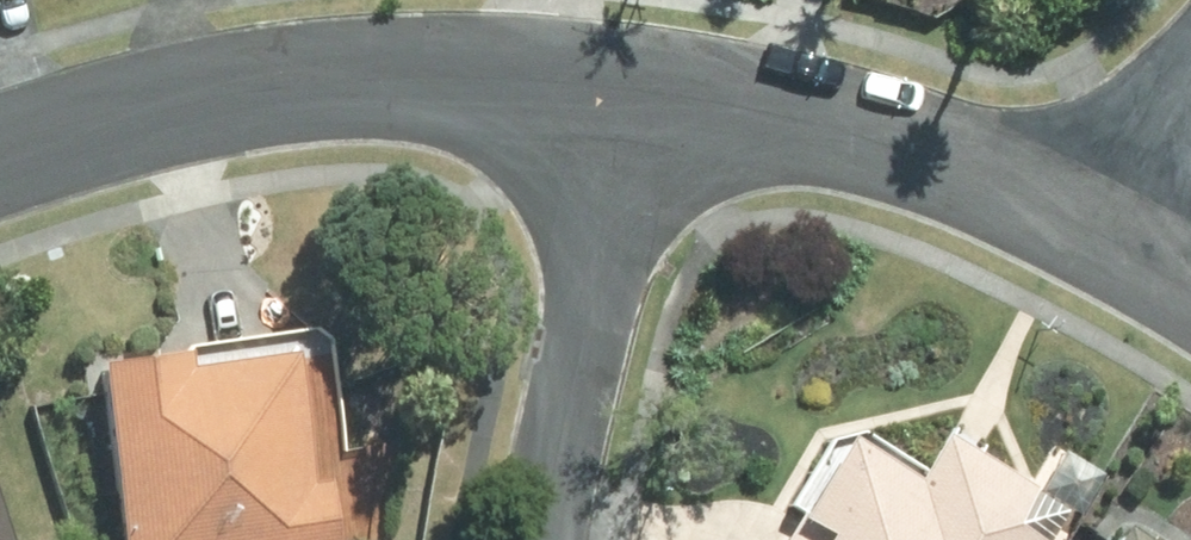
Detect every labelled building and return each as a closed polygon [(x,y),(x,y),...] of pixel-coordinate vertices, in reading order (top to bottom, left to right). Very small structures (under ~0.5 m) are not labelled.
[(326,484),(311,486),(292,358),(183,374),(181,359),(92,372),(117,539),(334,539),(326,484)] [(1067,515),(1034,495),(1036,493),(943,439),(917,486),(846,444),(804,519),(800,517),(787,539),(1052,539),(1067,515)]
